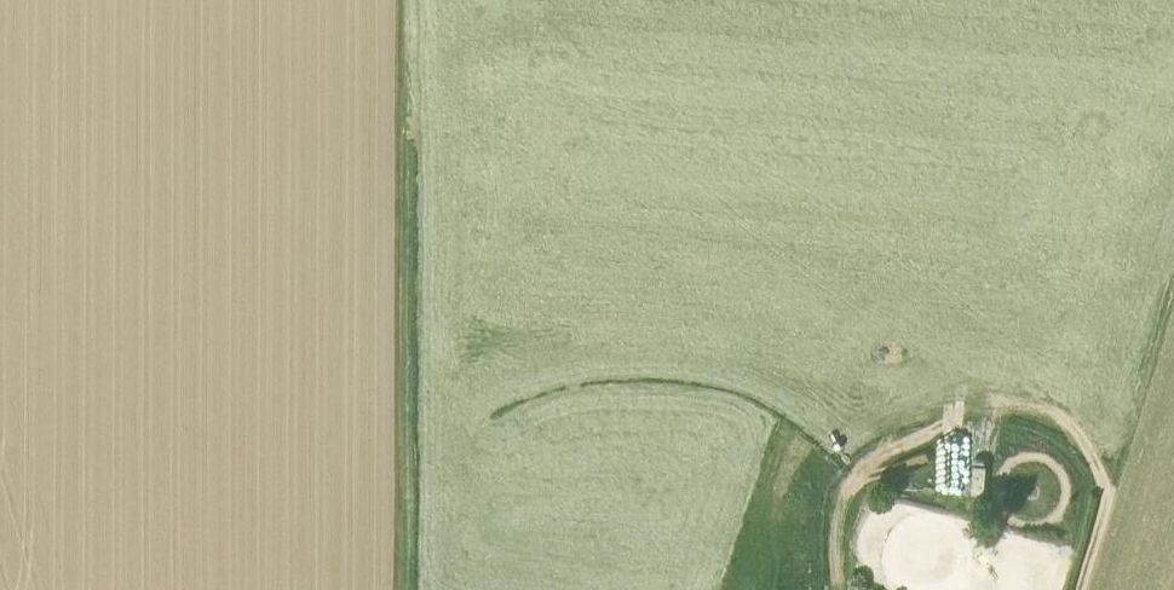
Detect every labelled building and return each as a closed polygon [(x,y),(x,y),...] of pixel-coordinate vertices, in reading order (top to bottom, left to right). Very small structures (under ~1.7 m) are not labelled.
[(846,584),(864,589),(1040,589),(1051,547),(874,492),(846,584)]
